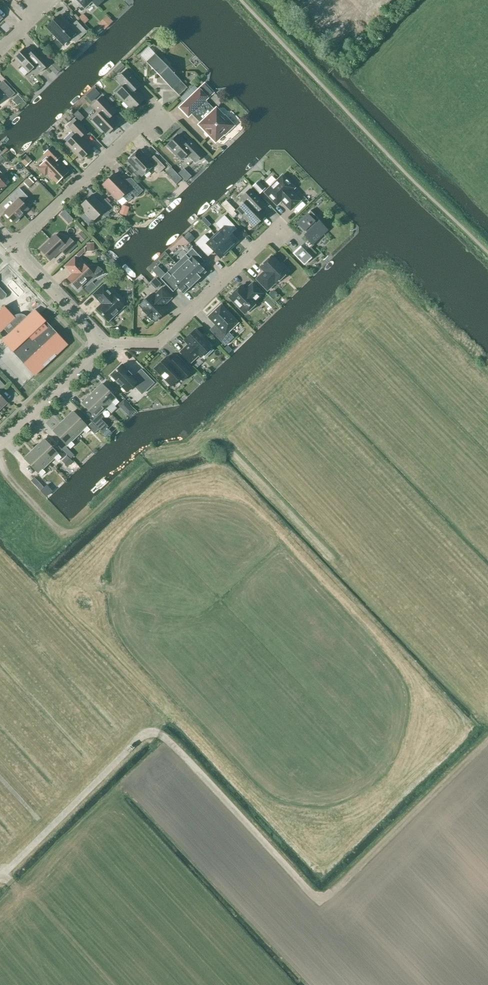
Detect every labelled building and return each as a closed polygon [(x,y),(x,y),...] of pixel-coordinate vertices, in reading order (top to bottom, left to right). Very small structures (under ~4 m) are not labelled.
[(85,8),(92,1),(97,7),(104,0),(77,0),(85,8)] [(103,20),(109,27),(118,19),(111,12),(103,20)] [(72,28),(60,15),(47,28),(63,45),(70,38),(73,41),(77,41),(87,32),(76,21),(73,25),(74,26),(72,28)] [(35,58),(25,48),(15,59),(28,73),(39,62),(44,68),(50,63),(40,53),(35,58)] [(155,54),(146,62),(179,96),(187,87),(155,54)] [(133,89),(139,84),(126,70),(117,79),(125,88),(118,94),(132,110),(143,100),(133,89)] [(2,98),(6,94),(10,99),(15,94),(3,81),(0,83),(0,101),(2,98)] [(187,92),(180,99),(184,104),(180,108),(188,116),(191,114),(201,124),(200,125),(215,141),(224,133),(225,134),(234,126),(226,117),(224,118),(216,109),(215,110),(205,100),(208,98),(214,92),(206,83),(199,89),(191,97),(187,92)] [(93,120),(107,135),(118,124),(108,113),(113,108),(102,97),(93,106),(100,113),(93,120)] [(77,121),(70,128),(76,134),(66,144),(81,159),(92,149),(80,137),(86,132),(77,121)] [(187,145),(178,135),(167,146),(181,160),(187,154),(192,159),(195,156),(199,159),(204,154),(192,141),(187,145)] [(55,180),(65,171),(56,161),(60,156),(51,147),(44,154),(49,158),(38,169),(45,176),(48,173),(55,180)] [(159,174),(165,168),(154,156),(149,161),(139,151),(128,161),(142,176),(152,166),(159,174)] [(170,179),(176,173),(170,167),(164,173),(170,179)] [(136,197),(143,191),(131,179),(124,185),(114,174),(103,184),(118,200),(122,196),(126,200),(132,194),(136,197)] [(33,185),(39,180),(34,175),(28,179),(33,185)] [(294,188),(282,176),(276,181),(275,180),(269,186),(271,187),(265,192),(277,204),(281,200),(290,210),(300,201),(291,191),(294,188)] [(14,223),(28,209),(22,203),(28,197),(19,188),(9,198),(14,203),(4,212),(14,223)] [(244,202),(237,210),(253,227),(265,215),(259,209),(264,204),(250,189),(240,198),(244,202)] [(110,213),(114,209),(105,199),(101,203),(93,195),(79,207),(92,221),(106,209),(110,213)] [(303,209),(310,200),(305,196),(297,205),(303,209)] [(221,205),(233,217),(236,214),(234,211),(235,210),(226,200),(221,205)] [(124,210),(131,211),(133,202),(125,201),(124,210)] [(68,223),(72,219),(64,211),(60,215),(68,223)] [(310,211),(310,212),(298,224),(307,233),(305,235),(309,239),(300,247),(294,253),(304,264),(315,253),(309,247),(326,230),(319,222),(319,221),(320,222),(320,221),(310,211)] [(219,231),(215,235),(229,250),(238,241),(228,230),(231,226),(222,217),(214,226),(219,231)] [(87,238),(81,231),(75,237),(81,243),(87,238)] [(63,244),(55,235),(40,249),(50,260),(61,250),(66,255),(76,246),(69,238),(63,244)] [(220,259),(229,250),(215,235),(209,240),(204,235),(195,243),(204,253),(210,248),(220,259)] [(92,248),(100,245),(98,239),(90,242),(92,248)] [(177,263),(196,282),(207,272),(201,266),(205,262),(192,248),(177,263)] [(173,265),(178,259),(173,255),(168,261),(173,265)] [(65,266),(70,271),(71,271),(73,274),(68,279),(77,289),(91,275),(95,279),(104,275),(104,272),(103,270),(101,268),(99,267),(97,266),(95,266),(92,266),(90,266),(88,267),(87,268),(83,264),(82,265),(75,257),(65,266)] [(256,279),(267,290),(275,283),(276,283),(286,273),(285,271),(287,270),(282,265),(280,266),(271,257),(260,267),(265,271),(256,279)] [(162,272),(169,265),(162,260),(156,267),(162,272)] [(177,263),(171,269),(160,279),(173,292),(177,288),(183,294),(196,282),(177,263)] [(241,286),(229,297),(245,313),(256,302),(255,301),(263,294),(253,283),(245,290),(241,286)] [(96,309),(108,321),(124,306),(119,301),(119,300),(118,299),(112,294),(103,285),(93,295),(102,304),(96,309)] [(173,298),(162,287),(153,295),(151,293),(138,306),(141,310),(151,321),(152,320),(154,323),(168,310),(164,306),(173,298)] [(221,305),(208,317),(219,329),(214,334),(225,346),(233,337),(228,332),(237,323),(221,305)] [(0,310),(0,332),(4,328),(9,334),(2,341),(35,375),(67,345),(35,310),(20,324),(4,307),(0,310)] [(185,339),(189,344),(182,351),(192,362),(200,355),(201,356),(212,345),(197,328),(185,339)] [(192,371),(177,356),(171,361),(167,357),(154,369),(164,380),(163,381),(167,384),(168,383),(171,386),(179,378),(182,381),(192,371)] [(142,394),(153,383),(141,370),(134,377),(122,364),(110,376),(126,392),(134,385),(142,394)] [(17,383),(12,387),(18,394),(23,390),(17,383)] [(92,394),(106,408),(111,403),(115,406),(119,402),(102,384),(92,394)] [(99,430),(100,431),(104,427),(99,421),(103,417),(100,414),(106,408),(92,394),(82,403),(96,418),(91,422),(99,430)] [(99,430),(91,422),(87,426),(73,412),(63,421),(77,436),(82,430),(86,434),(90,430),(94,434),(99,430)] [(77,436),(63,421),(53,431),(70,449),(74,445),(71,441),(77,436)] [(111,434),(106,428),(101,432),(107,438),(111,434)] [(34,449),(48,464),(54,458),(57,461),(61,457),(44,439),(34,449)] [(42,469),(48,464),(34,449),(24,459),(41,477),(45,472),(42,469)] [(57,525),(61,521),(53,513),(49,517),(57,525)]
